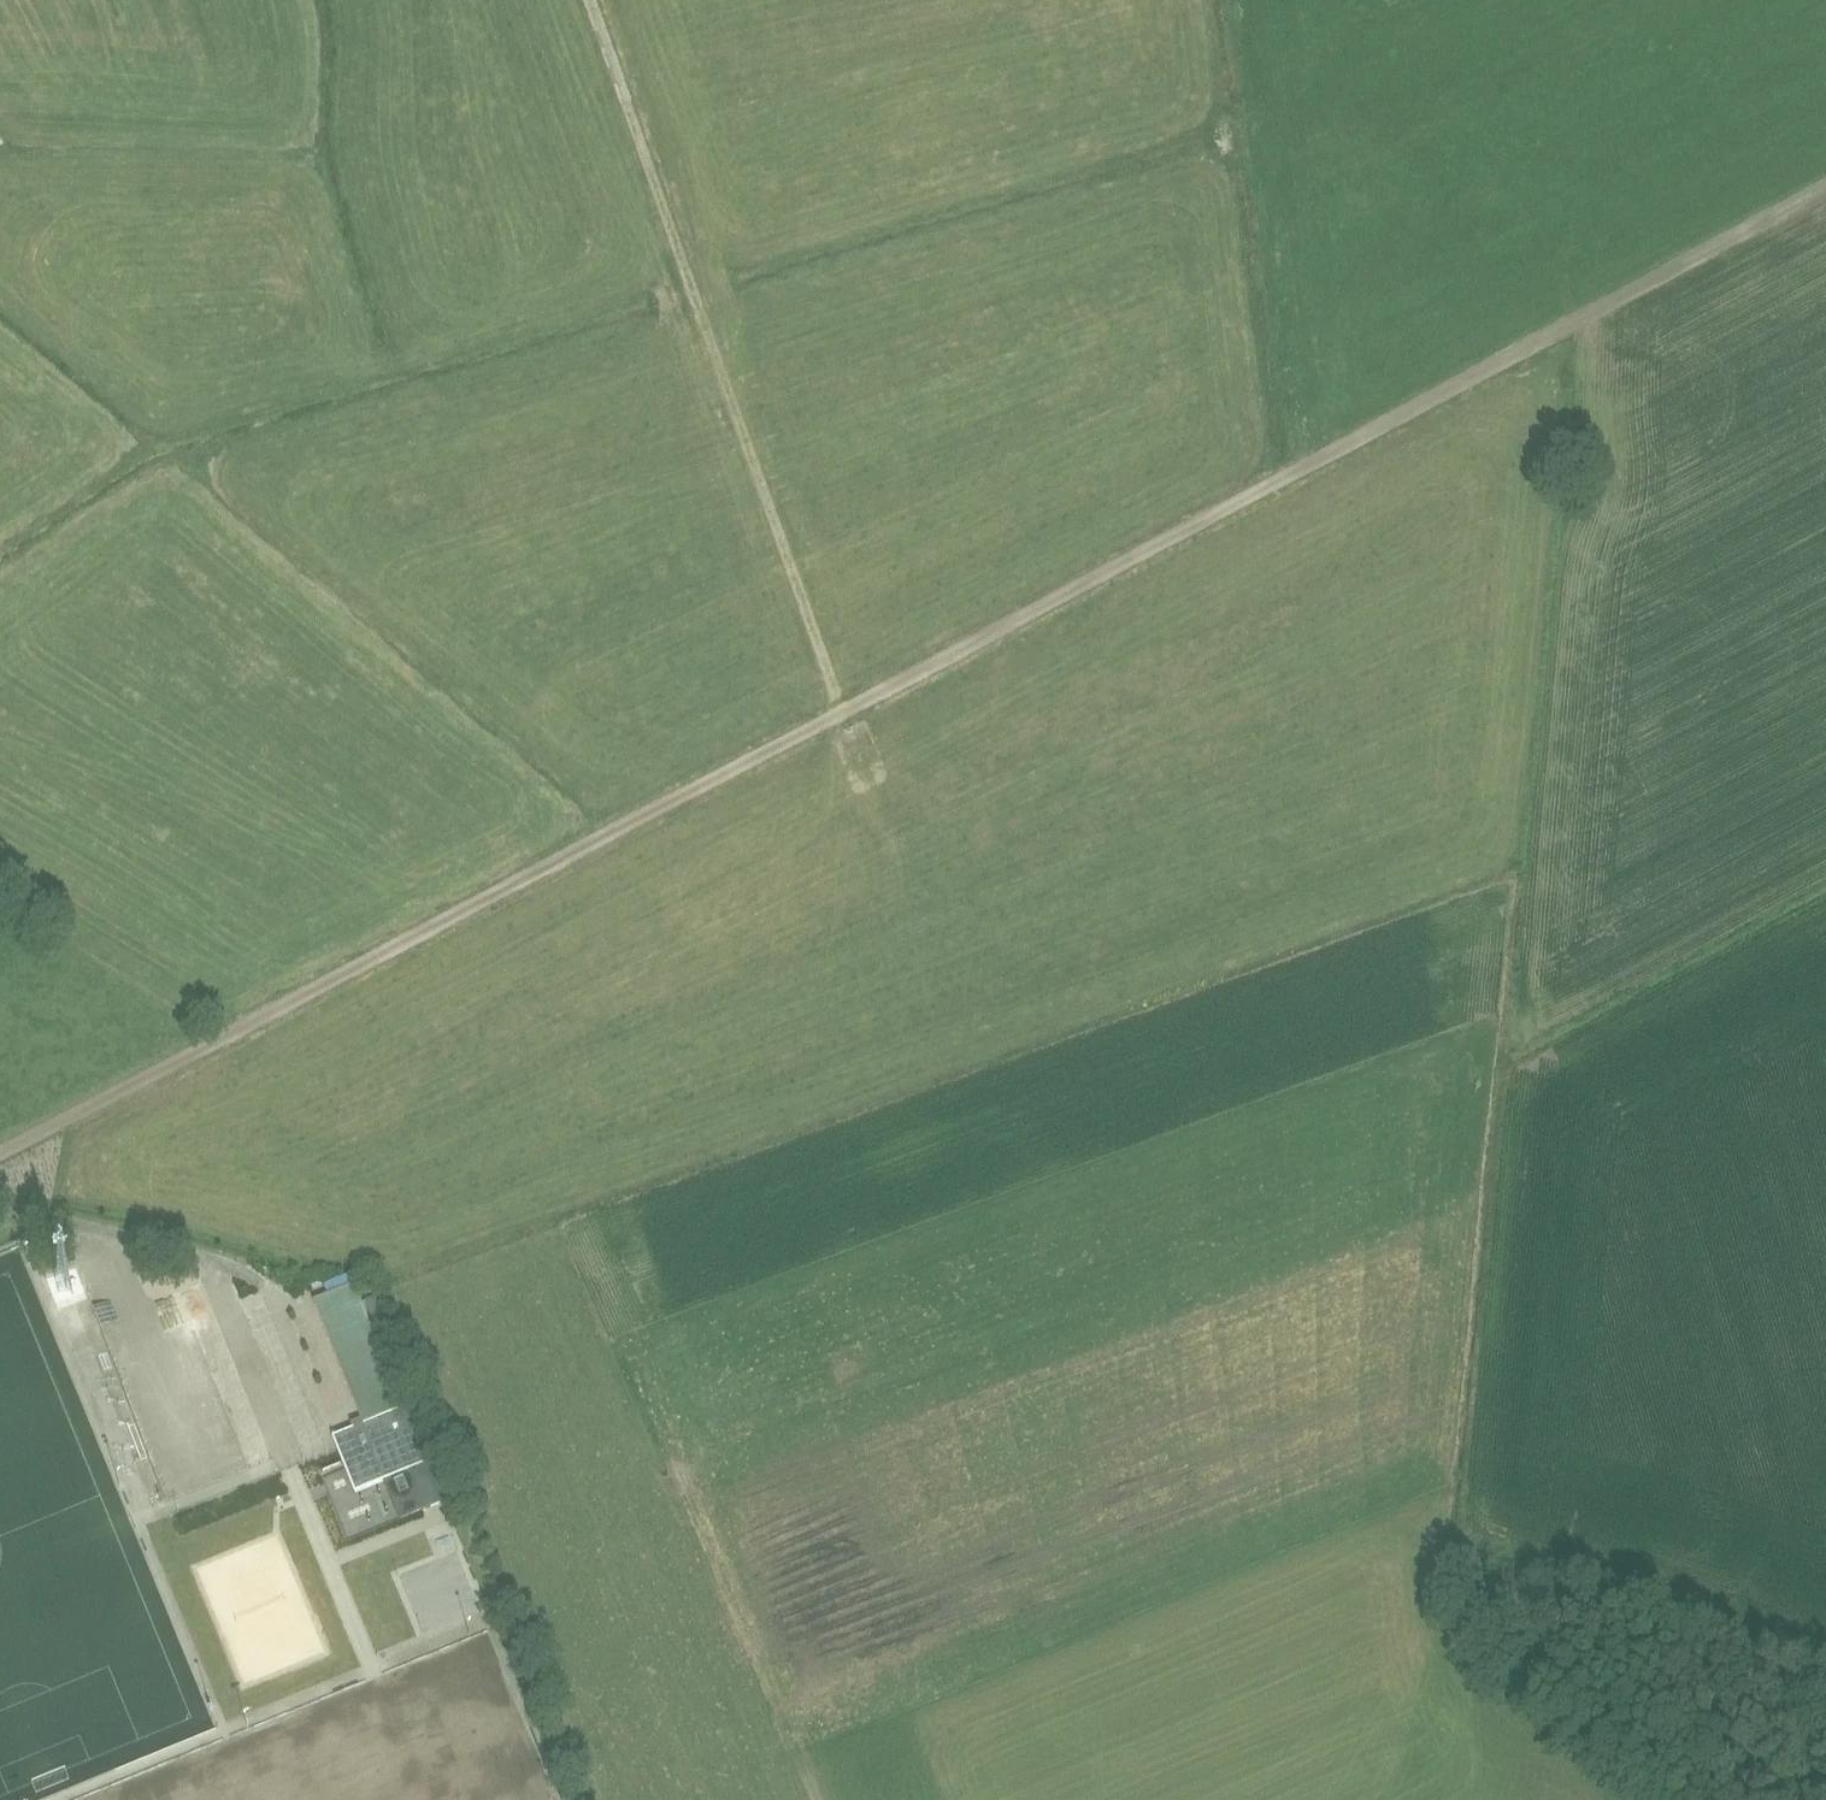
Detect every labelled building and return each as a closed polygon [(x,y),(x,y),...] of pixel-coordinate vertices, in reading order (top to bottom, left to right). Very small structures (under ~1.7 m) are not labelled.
[(404,1409),(353,1286),(313,1302),(314,1305),(320,1303),(370,1423),(333,1438),(356,1494),(434,1462),(411,1406),(404,1409)]
